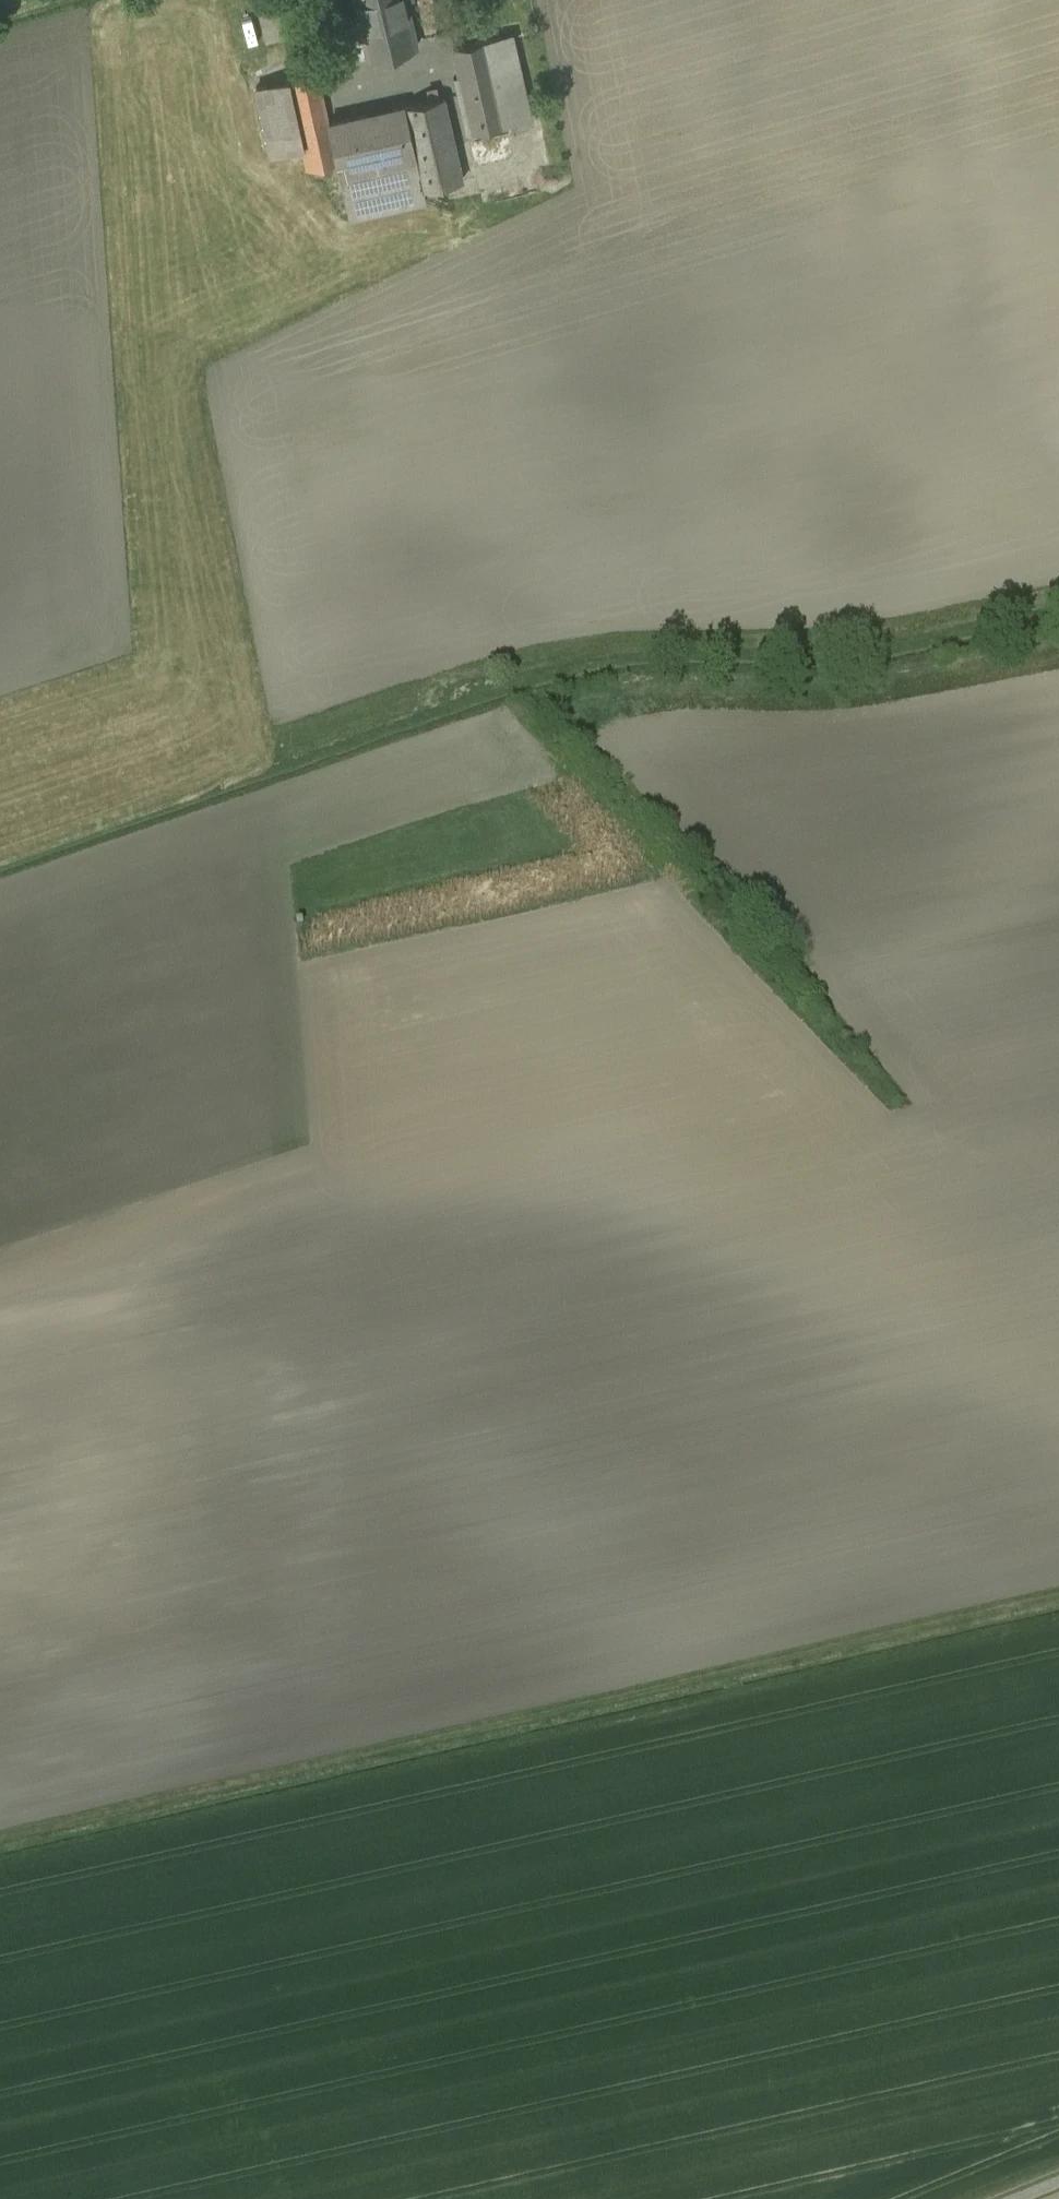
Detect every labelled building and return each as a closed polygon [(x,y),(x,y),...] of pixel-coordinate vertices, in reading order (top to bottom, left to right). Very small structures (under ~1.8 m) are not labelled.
[(240,26),(241,25),(246,61),(262,59),(258,35),(256,35),(251,0),(236,0),(240,26)] [(369,59),(413,49),(402,0),(356,0),(369,59)] [(520,18),(455,32),(472,116),(538,102),(520,18)] [(323,63),(263,76),(277,144),(311,137),(315,160),(339,155),(350,207),(434,189),(431,175),(468,167),(449,82),(332,107),(323,63)]
